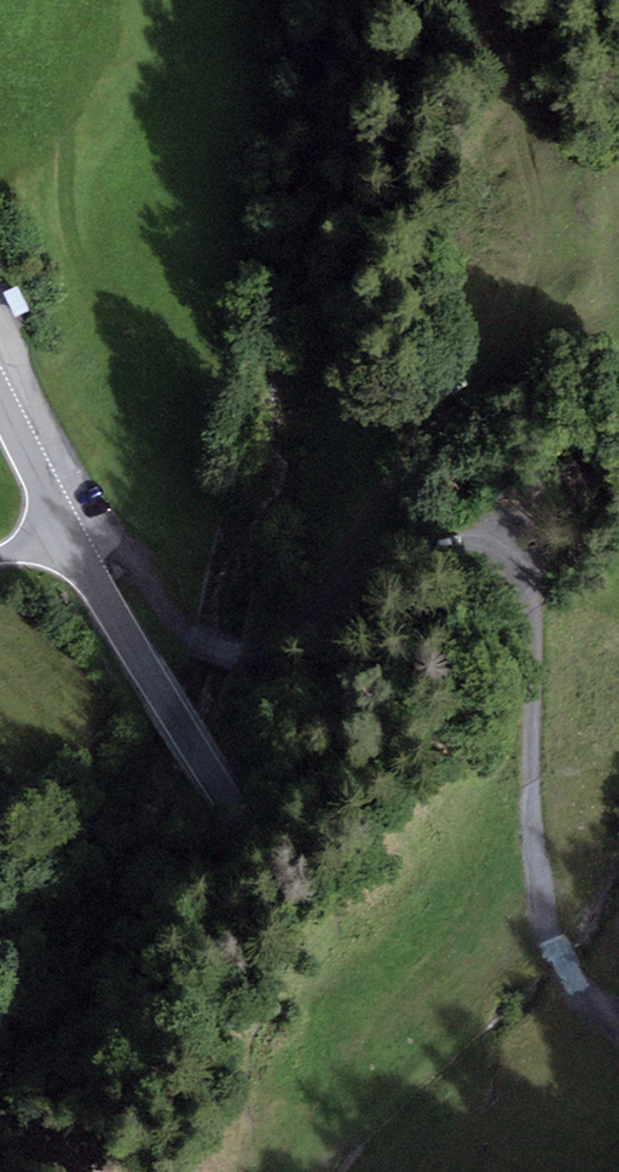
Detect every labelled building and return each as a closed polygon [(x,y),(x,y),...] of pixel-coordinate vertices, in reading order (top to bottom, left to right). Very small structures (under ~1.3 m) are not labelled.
[(18,285),(4,292),(16,317),(31,310),(18,285)]
